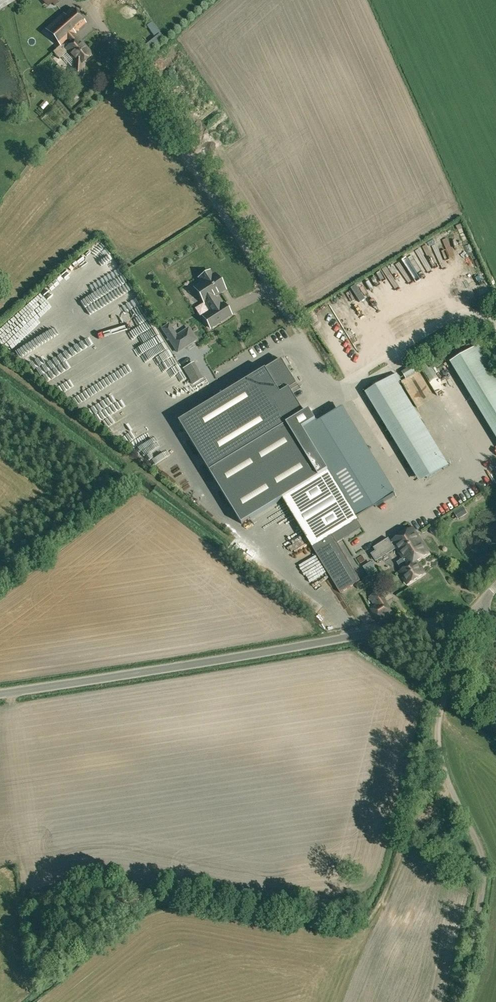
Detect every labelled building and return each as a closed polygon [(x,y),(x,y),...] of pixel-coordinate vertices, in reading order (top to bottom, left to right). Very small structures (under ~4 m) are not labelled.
[(64,14),(51,25),(65,41),(67,40),(75,33),(74,32),(86,22),(72,7),(65,14),(64,14)] [(84,75),(84,61),(92,54),(74,34),(64,43),(54,52),(59,58),(67,51),(74,59),(73,65),(73,67),(73,69),(73,70),(72,71),(71,74),(71,76),(72,78),(74,80),(77,80),(80,80),(82,78),(84,75)] [(199,284),(194,287),(197,292),(202,300),(202,299),(211,312),(203,317),(210,328),(223,320),(230,315),(224,304),(220,306),(219,305),(214,296),(225,289),(215,274),(212,276),(209,271),(199,278),(200,279),(202,282),(199,284)] [(177,335),(169,323),(162,328),(177,351),(196,339),(188,328),(177,335)] [(282,359),(180,421),(210,472),(305,414),(290,389),(297,384),(282,359)] [(197,385),(208,377),(197,362),(186,369),(197,385)] [(411,367),(401,373),(406,380),(416,375),(411,367)] [(425,370),(417,375),(421,383),(429,378),(425,370)] [(84,372),(79,376),(85,383),(90,379),(84,372)] [(424,484),(453,467),(398,374),(369,391),(424,484)] [(98,401),(91,404),(93,410),(100,407),(98,401)] [(103,415),(109,425),(129,414),(124,404),(103,415)] [(374,509),(392,498),(339,409),(305,430),(329,472),(332,477),(349,467),(374,509)] [(302,429),(316,421),(310,411),(305,414),(210,472),(242,523),(283,499),(329,472),(302,429)] [(154,460),(159,466),(171,457),(167,451),(154,460)] [(171,460),(163,465),(166,471),(174,466),(171,460)] [(359,522),(329,472),(283,499),(308,539),(315,535),(320,543),(334,536),(356,523),(359,522)] [(334,536),(338,543),(343,539),(359,529),(356,523),(334,536)] [(413,528),(405,533),(412,545),(408,547),(412,554),(416,561),(429,553),(413,528)] [(376,551),(372,554),(376,560),(381,557),(395,548),(395,547),(396,546),(404,559),(401,561),(405,567),(400,571),(408,583),(424,573),(416,561),(412,554),(408,547),(412,545),(405,533),(403,534),(393,540),(394,541),(392,543),(388,537),(374,547),(376,551)] [(308,539),(308,540),(340,592),(340,593),(366,577),(343,539),(338,543),(334,536),(320,544),(320,543),(315,535),(308,539)] [(364,568),(369,575),(376,571),(372,563),(364,568)] [(327,582),(322,586),(326,591),(331,587),(327,582)] [(369,597),(375,605),(379,612),(388,606),(379,591),(369,597)]
